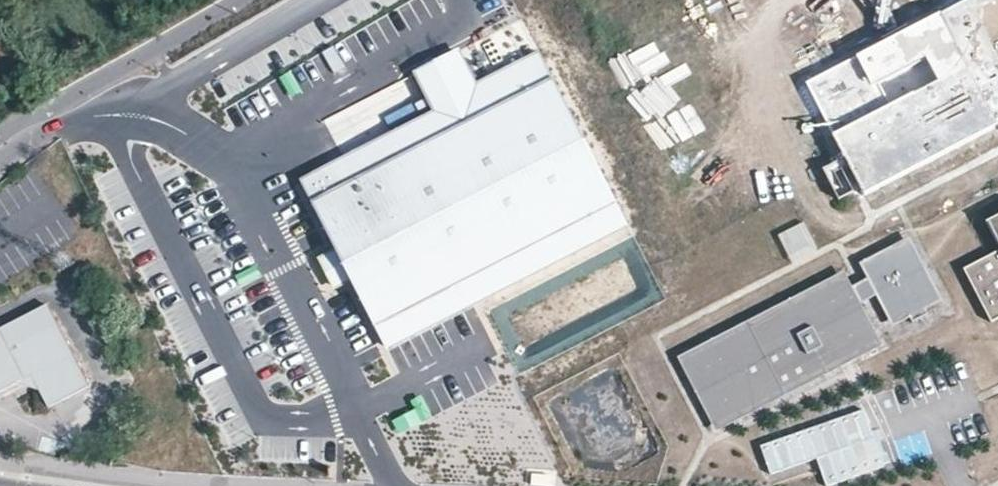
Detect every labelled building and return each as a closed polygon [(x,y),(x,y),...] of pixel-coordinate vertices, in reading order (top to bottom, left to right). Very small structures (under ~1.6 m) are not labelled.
[(930,15),(952,66),(979,130),(997,121),(997,0),(960,0),(930,15)] [(952,66),(930,15),(810,73),(820,94),(843,139),(848,148),(851,156),(866,185),(940,150),(979,130),(952,66)] [(563,94),(545,61),(488,91),(469,57),(423,82),(429,94),(442,118),(370,157),(384,186),(563,94)] [(384,186),(322,217),(345,261),(360,290),(395,357),(485,311),(635,234),(563,94),(384,186)] [(851,156),(848,148),(825,159),(829,167),(844,160),(851,156)] [(855,183),(855,180),(844,160),(829,167),(841,190),(855,183)] [(997,238),(997,209),(987,215),(997,238)] [(777,236),(790,262),(817,248),(804,222),(777,236)] [(853,282),(848,284),(841,269),(825,277),(828,281),(821,284),(819,280),(804,287),(806,292),(800,295),(797,291),(782,298),(784,302),(778,306),(774,297),(744,311),(749,320),(742,323),(740,319),(682,347),(690,363),(697,359),(711,389),(704,392),(715,413),(772,385),(770,380),(776,377),(781,386),(810,371),(806,362),(812,359),(815,364),(830,356),(828,352),(834,349),(836,353),(851,346),(849,341),(856,338),(858,343),(873,335),(856,301),(861,298),(872,293),(887,324),(905,315),(908,320),(921,313),(919,309),(937,300),(906,237),(856,261),(864,277),(853,282)] [(973,258),(962,263),(988,317),(992,315),(997,312),(997,246),(973,258)] [(345,261),(328,270),(342,298),(360,290),(345,261)] [(828,281),(825,277),(841,269),(848,284),(853,282),(843,263),(774,297),(778,306),(784,302),(782,298),(797,291),(800,295),(806,292),(804,287),(819,280),(821,284),(828,281)] [(806,362),(810,371),(880,337),(861,298),(856,301),(873,335),(858,343),(856,338),(849,341),(851,346),(836,353),(834,349),(828,352),(830,356),(815,364),(812,359),(806,362)] [(21,380),(34,383),(38,393),(47,410),(89,389),(48,307),(0,331),(0,391),(14,385),(21,380)] [(749,320),(744,311),(675,345),(712,420),(781,386),(776,377),(770,380),(772,385),(715,413),(704,392),(711,389),(697,359),(690,363),(682,347),(740,319),(742,323),(749,320)] [(38,393),(34,383),(21,380),(14,385),(29,391),(38,393)]
